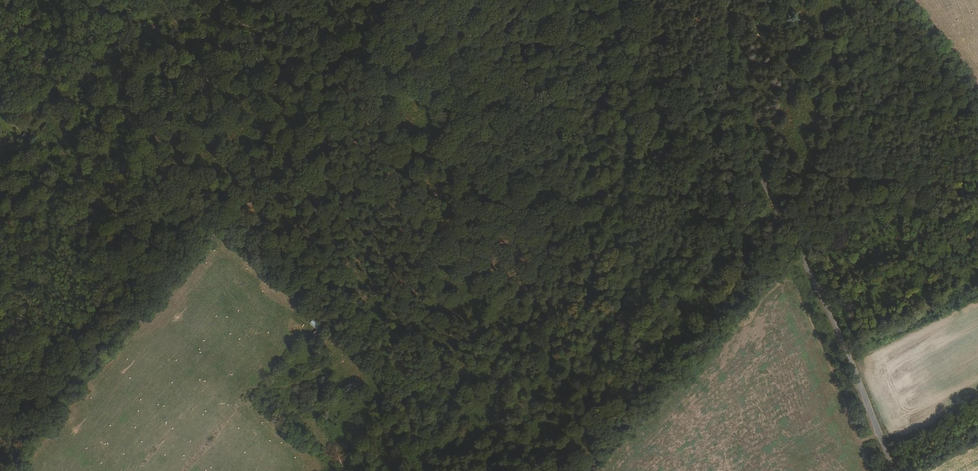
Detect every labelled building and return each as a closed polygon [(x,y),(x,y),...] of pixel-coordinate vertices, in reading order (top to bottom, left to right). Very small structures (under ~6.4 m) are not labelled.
[(316,330),(320,325),(313,319),(309,324),(316,330)] [(311,334),(314,338),(322,331),(320,328),(311,334)]
